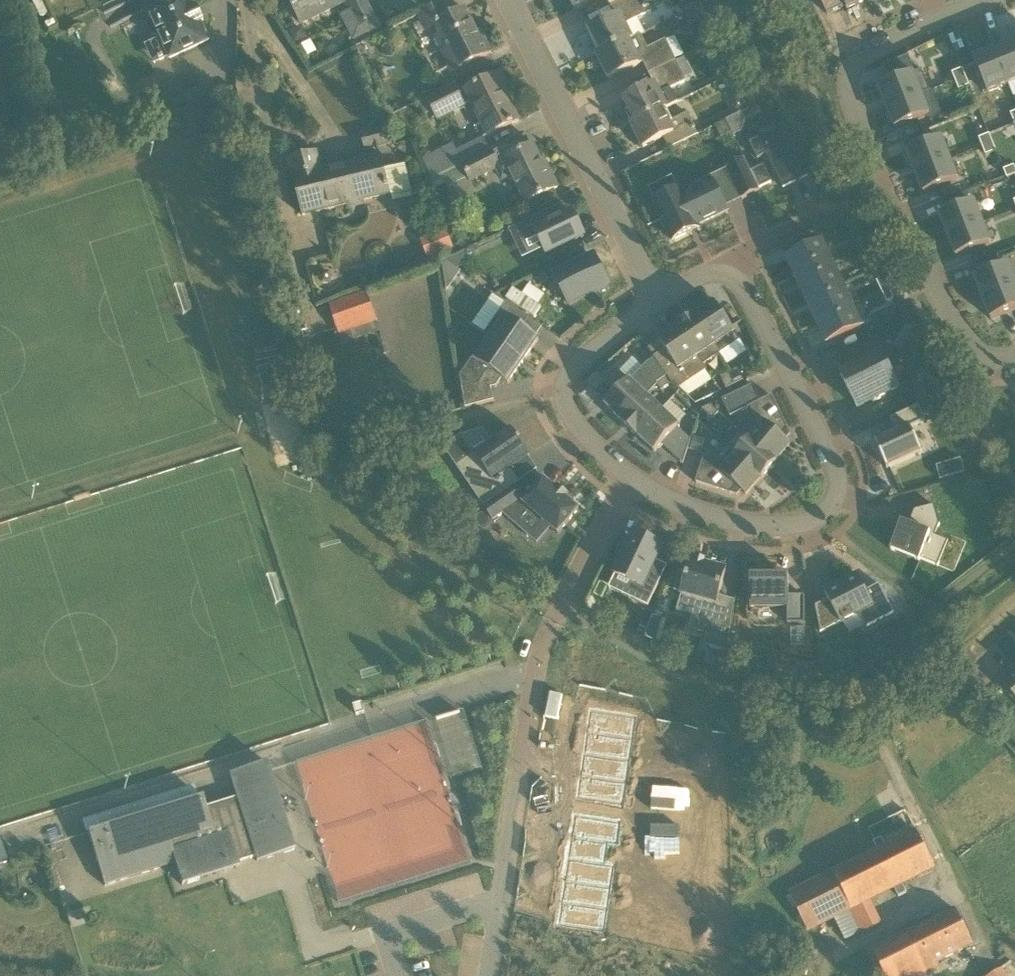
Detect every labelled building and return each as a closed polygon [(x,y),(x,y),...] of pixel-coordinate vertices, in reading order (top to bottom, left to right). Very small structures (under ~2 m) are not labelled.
[(162,40),(170,58),(209,40),(200,22),(204,20),(198,8),(194,9),(190,0),(149,0),(152,7),(147,9),(152,18),(147,24),(152,35),(160,35),(162,40)] [(302,23),(343,1),(342,0),(290,0),(302,23)] [(364,34),(378,27),(364,0),(354,0),(348,3),(351,9),(340,15),(353,40),(364,34)] [(575,9),(593,0),(571,0),(575,9)] [(601,53),(631,37),(625,26),(625,24),(638,18),(651,11),(646,0),(622,0),(610,6),(616,17),(590,30),(601,53)] [(847,9),(867,0),(842,0),(847,9)] [(445,2),(420,14),(428,29),(437,24),(449,48),(443,51),(453,72),(491,53),(481,32),(477,34),(465,10),(452,16),(445,2)] [(303,26),(290,31),(295,43),(307,39),(303,26)] [(677,61),(675,58),(667,41),(667,40),(648,49),(640,33),(631,37),(601,53),(598,55),(610,79),(643,62),(649,75),(677,61)] [(675,37),(667,41),(675,58),(683,54),(675,37)] [(995,50),(1008,84),(1014,82),(1014,42),(995,50)] [(987,93),(1008,84),(995,50),(974,59),(987,93)] [(879,86),(887,107),(921,94),(930,91),(926,82),(922,70),(915,53),(891,62),(897,79),(879,86)] [(649,75),(654,85),(624,100),(636,122),(662,110),(655,96),(670,88),(686,81),(685,77),(692,74),(684,57),(677,61),(649,75)] [(952,73),(956,81),(966,77),(963,69),(952,73)] [(501,73),(468,89),(490,135),(519,120),(505,92),(509,90),(501,73)] [(969,85),(966,77),(956,81),(959,89),(969,85)] [(437,120),(466,106),(460,95),(455,84),(426,98),(427,100),(432,109),(437,120)] [(887,108),(895,129),(929,116),(921,94),(887,108)] [(668,122),(662,110),(636,122),(632,124),(643,147),(663,137),(669,149),(699,135),(688,113),(668,122)] [(726,121),(715,126),(716,127),(721,137),(731,132),(726,122),(726,121)] [(758,156),(766,153),(782,186),(806,174),(790,141),(792,140),(784,125),(751,141),(758,156)] [(386,126),(360,133),(365,151),(390,144),(386,126)] [(527,203),(539,197),(557,187),(558,187),(548,167),(544,168),(533,146),(530,147),(524,134),(506,143),(491,150),(490,151),(463,164),(461,165),(469,182),(472,181),(496,169),(502,181),(502,180),(513,175),(522,193),(527,203)] [(482,136),(456,149),(463,164),(490,151),(482,136)] [(983,148),(993,145),(990,136),(980,140),(983,148)] [(942,140),(908,153),(916,174),(950,161),(942,140)] [(986,157),(996,153),(993,145),(983,148),(986,157)] [(288,158),(302,215),(391,194),(381,155),(314,171),(309,153),(288,158)] [(726,168),(741,199),(759,190),(743,158),(725,166),(726,168)] [(925,196),(959,182),(950,161),(916,174),(925,196)] [(763,166),(751,171),(759,188),(771,182),(763,166)] [(1004,170),(1007,178),(1014,175),(1014,169),(1014,166),(1004,170)] [(736,211),(734,207),(722,182),(692,196),(689,191),(688,189),(662,202),(681,241),(707,228),(705,225),(736,211)] [(940,215),(948,236),(982,223),(974,201),(940,215)] [(562,206),(562,204),(508,230),(509,231),(518,227),(525,242),(538,236),(544,248),(546,254),(583,236),(573,214),(567,216),(562,219),(557,208),(562,206)] [(990,244),(982,223),(948,236),(956,257),(990,244)] [(420,239),(428,258),(454,248),(447,229),(420,239)] [(863,249),(871,246),(865,235),(858,239),(863,249)] [(797,280),(832,264),(822,243),(787,259),(797,280)] [(871,246),(863,249),(868,260),(876,257),(871,246)] [(458,269),(466,265),(471,263),(470,260),(465,250),(446,260),(458,269)] [(555,278),(570,307),(610,288),(595,258),(555,278)] [(442,262),(446,285),(458,269),(446,260),(442,262)] [(807,301),(842,285),(832,264),(797,280),(807,301)] [(1014,286),(1014,281),(1008,264),(974,277),(983,298),(1014,286)] [(881,291),(889,288),(884,277),(876,280),(881,291)] [(807,301),(817,322),(852,305),(842,285),(807,301)] [(983,298),(991,319),(1014,310),(1014,286),(983,298)] [(889,288),(881,291),(887,302),(894,299),(889,288)] [(367,289),(328,303),(339,334),(378,320),(367,289)] [(491,338),(524,361),(539,339),(522,328),(529,318),(507,302),(484,334),(491,339),(491,338)] [(696,317),(720,354),(740,341),(716,304),(696,316),(696,317)] [(852,305),(817,322),(827,343),(862,327),(852,305)] [(698,357),(703,365),(720,354),(696,317),(696,316),(695,315),(677,327),(678,329),(679,328),(698,357)] [(666,375),(667,376),(673,386),(675,384),(679,389),(707,370),(703,365),(698,357),(679,328),(678,329),(659,341),(664,350),(654,357),(661,367),(666,375)] [(508,383),(524,361),(491,338),(491,339),(476,361),(488,370),(478,384),(462,389),(465,408),(494,400),(491,388),(496,387),(502,379),(508,383)] [(857,407),(898,387),(883,354),(841,374),(857,407)] [(605,405),(622,421),(623,421),(646,396),(657,385),(656,384),(667,377),(655,358),(647,363),(643,367),(630,381),(620,371),(617,369),(604,383),(616,394),(605,405)] [(735,385),(744,380),(738,369),(729,373),(735,385)] [(735,385),(729,373),(721,377),(726,389),(735,385)] [(595,391),(604,382),(595,374),(587,383),(595,391)] [(656,384),(657,385),(661,391),(671,383),(667,377),(656,384)] [(749,438),(775,461),(790,443),(781,435),(787,428),(771,395),(760,401),(753,385),(722,400),(730,417),(750,407),(759,426),(749,438)] [(623,421),(622,421),(621,422),(637,437),(638,436),(661,411),(646,396),(623,421)] [(713,419),(719,412),(710,405),(702,409),(713,419)] [(897,433),(875,443),(878,451),(883,461),(887,469),(922,453),(910,428),(926,421),(918,406),(890,419),(897,433)] [(677,427),(678,427),(661,411),(638,436),(655,452),(662,444),(683,464),(691,440),(677,427)] [(473,455),(455,467),(483,507),(484,506),(513,486),(518,483),(509,469),(527,457),(529,455),(510,429),(491,443),(482,430),(460,436),(473,455)] [(701,452),(705,440),(693,436),(689,448),(701,452)] [(735,454),(761,477),(775,461),(749,438),(735,454)] [(761,477),(735,454),(725,466),(703,459),(696,482),(730,493),(737,487),(746,494),(761,477)] [(952,476),(948,469),(938,474),(941,481),(952,476)] [(544,480),(543,481),(540,484),(528,498),(524,503),(513,486),(484,506),(493,520),(498,517),(503,513),(517,525),(527,513),(534,520),(537,522),(540,518),(550,527),(558,534),(568,522),(578,511),(579,510),(578,509),(566,499),(568,497),(559,488),(557,490),(550,485),(544,480)] [(890,550),(920,562),(920,560),(938,567),(949,542),(935,537),(940,525),(935,506),(915,511),(909,526),(905,536),(898,533),(890,550)] [(470,537),(479,531),(469,517),(455,526),(470,537)] [(641,588),(636,600),(649,607),(659,584),(647,579),(656,560),(662,547),(634,534),(615,576),(641,588)] [(728,651),(731,628),(711,623),(726,570),(705,565),(706,562),(696,559),(695,562),(691,561),(688,574),(680,572),(675,591),(682,593),(682,595),(700,600),(696,613),(694,612),(689,629),(707,634),(704,644),(728,651)] [(840,621),(859,611),(866,624),(894,610),(880,583),(866,590),(857,572),(824,589),(828,597),(815,603),(820,630),(840,620),(840,621)] [(789,573),(751,574),(752,606),(789,605),(789,621),(807,620),(806,592),(790,593),(789,573)] [(922,575),(916,583),(933,596),(939,588),(922,575)] [(1000,681),(1014,698),(1014,667),(1000,681)] [(365,712),(362,702),(353,705),(356,715),(365,712)] [(590,708),(587,730),(620,736),(624,713),(590,708)] [(464,711),(438,716),(447,762),(473,757),(464,711)] [(901,736),(911,723),(900,715),(890,727),(901,736)] [(587,730),(583,752),(617,757),(620,736),(587,730)] [(778,733),(777,742),(785,743),(786,733),(778,733)] [(697,738),(687,738),(687,746),(697,746),(697,738)] [(697,746),(687,746),(687,754),(698,754),(697,746)] [(583,752),(580,774),(614,779),(617,757),(583,752)] [(230,775),(237,796),(256,856),(257,860),(256,860),(257,861),(294,849),(267,762),(229,774),(230,775)] [(580,774),(577,796),(610,802),(614,779),(580,774)] [(698,782),(688,783),(688,791),(698,791),(698,782)] [(698,791),(688,791),(688,799),(698,799),(698,791)] [(256,856),(237,796),(205,807),(202,796),(159,810),(175,862),(182,885),(204,878),(202,873),(256,856)] [(88,832),(104,886),(106,885),(175,862),(159,810),(88,832)] [(574,813),(571,836),(604,841),(608,818),(574,813)] [(934,867),(917,831),(790,894),(807,929),(851,908),(863,932),(880,923),(868,899),(934,867)] [(571,836),(567,858),(601,863),(604,841),(571,836)] [(699,845),(689,846),(689,854),(699,854),(699,845)] [(699,854),(689,854),(689,862),(699,862),(699,854)] [(331,868),(342,902),(351,902),(457,868),(457,864),(443,865),(440,857),(429,860),(421,861),(409,865),(391,865),(381,868),(345,869),(350,868),(331,868)] [(567,858),(564,880),(597,885),(601,863),(567,858)] [(564,880),(561,901),(594,906),(597,885),(564,880)] [(699,890),(689,890),(689,898),(699,898),(699,890)] [(699,898),(689,898),(689,907),(699,906),(699,898)] [(561,901),(557,924),(591,929),(594,906),(561,901)] [(872,951),(884,975),(924,975),(939,968),(936,963),(973,944),(956,910),(872,951)] [(700,921),(689,921),(690,929),(700,929),(700,921)]
